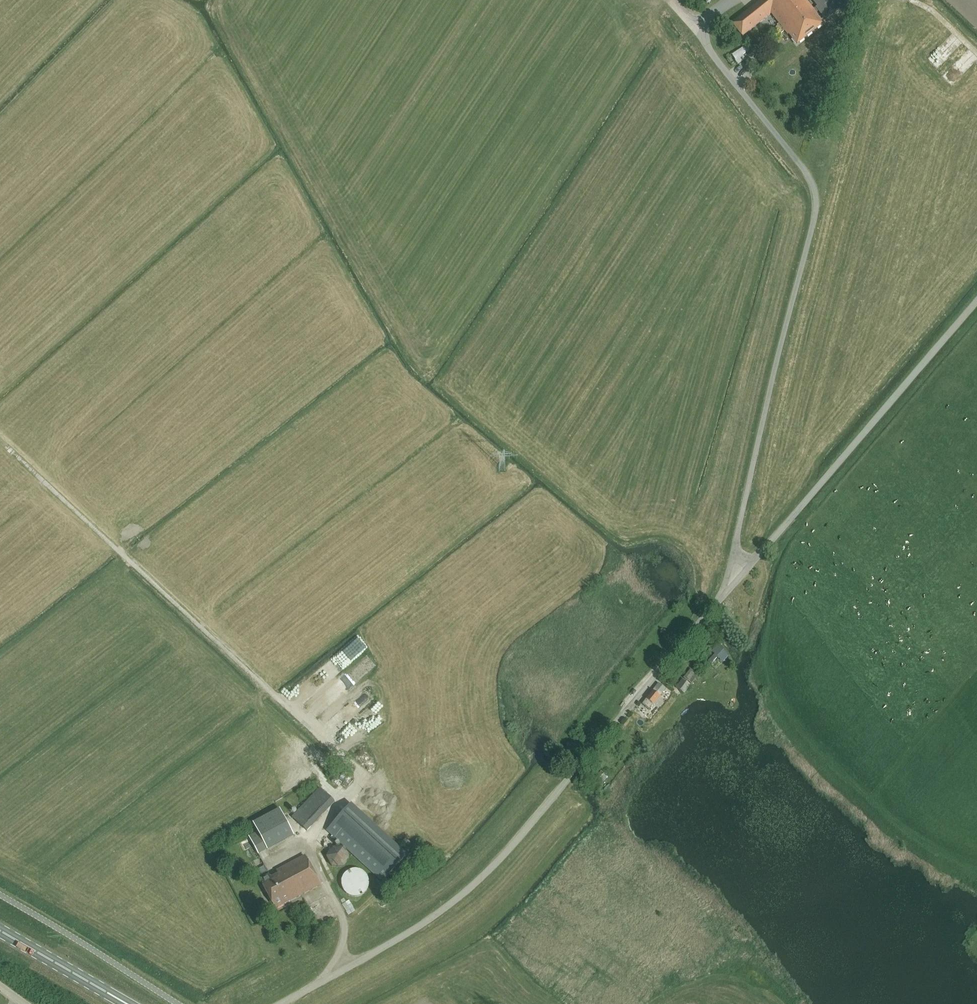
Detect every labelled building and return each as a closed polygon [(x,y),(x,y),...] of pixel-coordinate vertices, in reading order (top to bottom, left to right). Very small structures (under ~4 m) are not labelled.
[(784,30),(787,34),(788,33),(796,43),(822,23),(816,16),(817,15),(805,0),(760,0),(732,22),(742,36),(771,13),(779,24),(777,26),(778,27),(775,29),(779,34),(784,30)] [(826,18),(850,0),(812,0),(826,18)] [(935,65),(955,46),(946,36),(926,55),(935,65)] [(945,71),(952,79),(972,60),(964,52),(945,71)] [(761,67),(765,74),(777,68),(774,61),(761,67)] [(328,706),(376,665),(365,651),(366,650),(356,638),(293,692),(309,710),(322,699),(328,706)] [(711,665),(716,658),(721,662),(729,654),(716,642),(712,646),(714,648),(704,659),(711,665)] [(724,670),(728,676),(735,671),(731,665),(724,670)] [(691,685),(691,686),(696,679),(689,674),(685,680),(682,678),(676,687),(684,694),(691,685)] [(665,689),(658,683),(642,704),(649,709),(665,689)] [(368,719),(386,738),(391,733),(373,714),(368,719)] [(348,746),(368,734),(361,723),(341,735),(348,746)] [(378,743),(384,740),(374,723),(369,726),(378,743)] [(334,802),(320,788),(292,817),(307,831),(334,802)] [(406,855),(351,804),(327,830),(382,881),(406,855)] [(259,854),(294,835),(280,809),(253,823),(258,832),(249,837),(259,854)] [(332,847),(326,857),(331,867),(344,867),(349,857),(344,847),(332,847)] [(320,885),(304,855),(276,870),(278,874),(271,878),(269,875),(260,879),(275,909),(320,885)] [(344,892),(348,895),(353,897),(358,896),(363,894),(366,890),(368,885),(368,880),(366,874),(362,870),(357,868),(351,869),(346,871),(342,876),(340,881),(341,887),(344,892)] [(314,909),(318,917),(331,911),(326,902),(314,909)]
